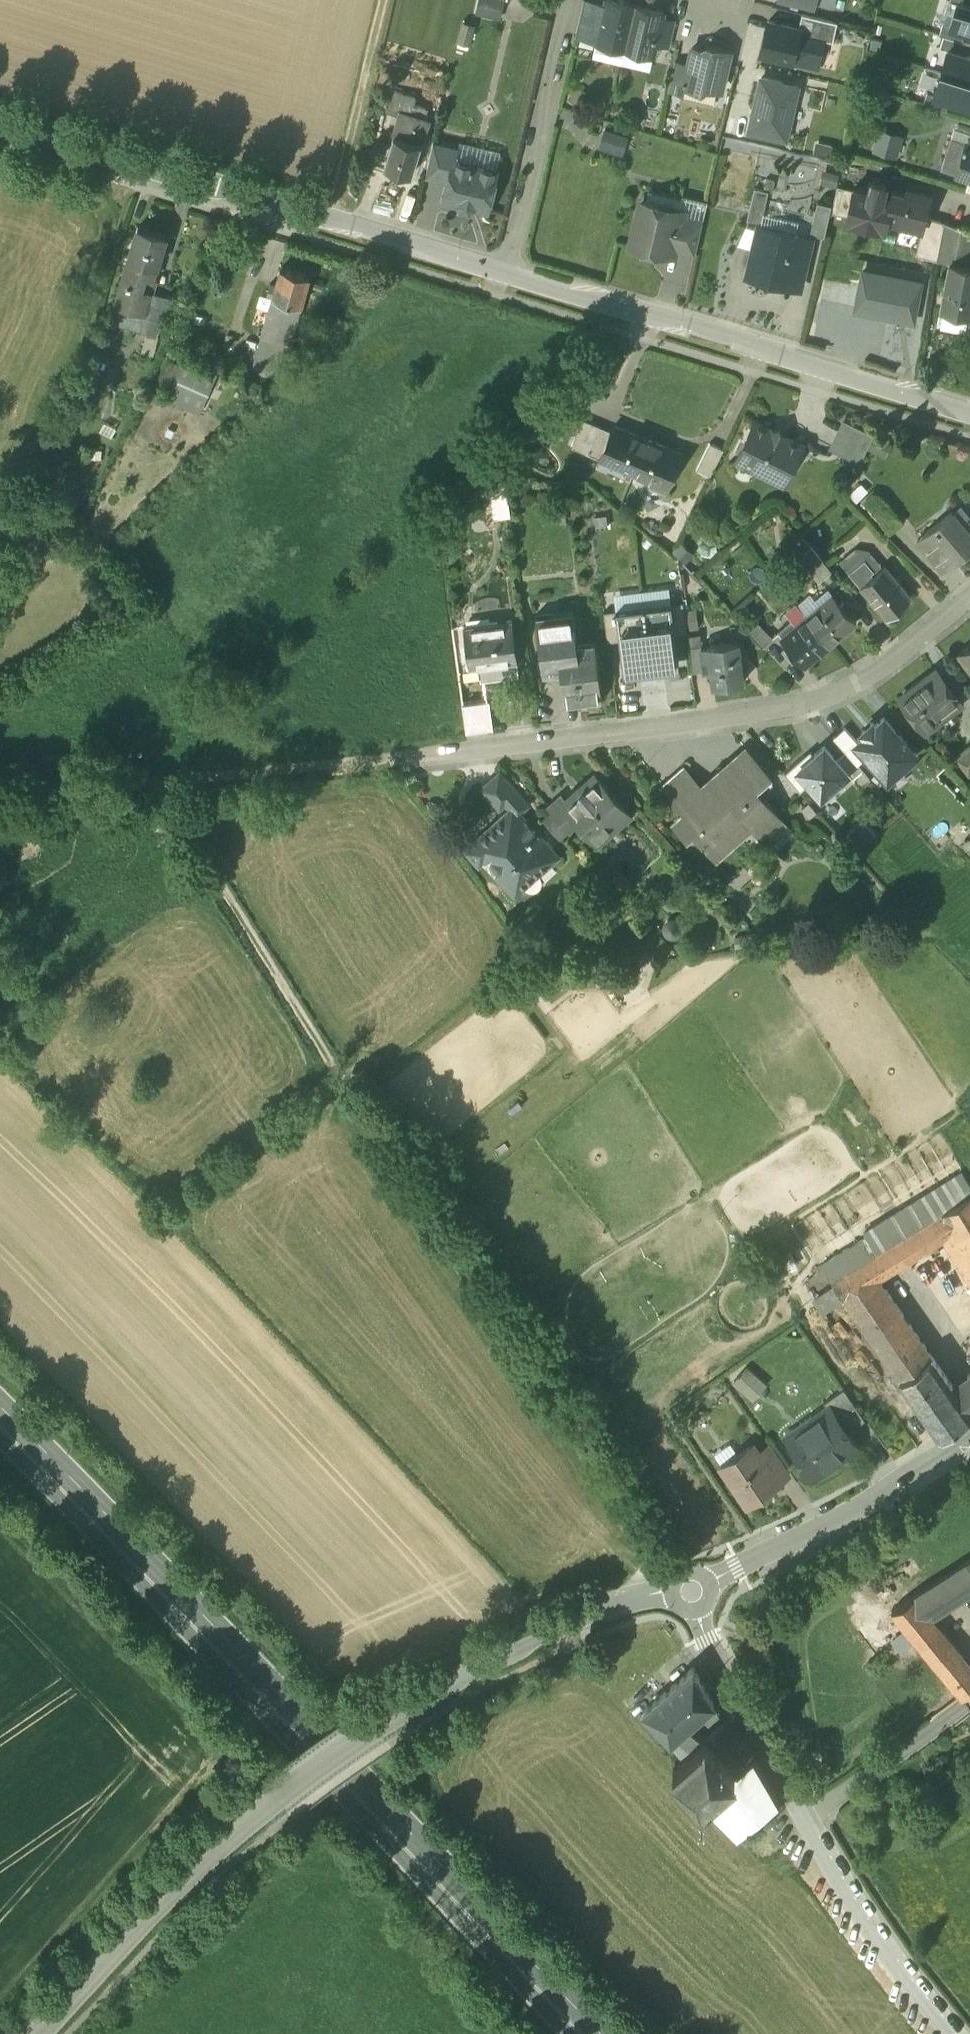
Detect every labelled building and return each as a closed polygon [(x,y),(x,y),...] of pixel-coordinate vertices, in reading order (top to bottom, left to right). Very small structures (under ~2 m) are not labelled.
[(501,0),(479,0),(476,14),(499,19),(503,0),(501,0)] [(611,0),(606,0),(604,7),(597,40),(596,42),(625,48),(635,5),(611,0)] [(604,7),(583,2),(575,35),(597,40),(604,7)] [(951,27),(969,32),(969,7),(958,4),(951,27)] [(663,12),(635,5),(625,48),(653,55),(656,42),(662,18),(663,12)] [(837,21),(802,13),(799,27),(798,31),(824,37),(823,38),(832,41),(837,21)] [(675,22),(662,18),(656,42),(670,45),(675,22)] [(799,27),(768,20),(761,53),(817,66),(823,38),(824,37),(798,31),(799,27)] [(941,36),(962,42),(965,31),(951,27),(944,24),(941,36)] [(967,57),(969,47),(969,45),(962,42),(945,37),(941,48),(967,57)] [(702,48),(691,45),(687,64),(681,86),(700,90),(706,88),(721,92),(731,50),(708,44),(702,48)] [(942,73),(969,81),(969,57),(967,57),(948,51),(942,73)] [(681,86),(687,64),(675,62),(668,90),(680,92),(681,86)] [(942,73),(935,95),(951,100),(969,106),(969,81),(942,73)] [(799,87),(761,79),(750,130),(787,138),(799,87)] [(415,97),(392,90),(387,111),(400,115),(401,111),(423,117),(426,108),(413,104),(415,97)] [(947,112),(951,100),(935,95),(927,92),(923,104),(947,112)] [(423,117),(401,111),(400,115),(385,167),(411,175),(428,119),(423,117)] [(902,156),(908,134),(883,126),(876,148),(902,156)] [(628,137),(605,130),(599,148),(622,155),(628,137)] [(967,142),(967,143),(951,138),(942,169),(957,174),(956,175),(969,179),(969,143),(967,142)] [(458,149),(433,143),(425,176),(448,182),(453,161),(455,161),(458,149)] [(455,161),(453,161),(448,182),(444,199),(459,202),(461,207),(469,209),(473,205),(488,209),(496,171),(455,161)] [(774,181),(766,179),(763,190),(768,191),(772,192),(774,181)] [(886,221),(890,198),(883,196),(885,185),(871,181),(868,192),(853,189),(853,191),(847,217),(846,221),(884,230),(886,221)] [(853,191),(837,187),(831,213),(847,217),(853,191)] [(763,190),(754,188),(747,219),(761,222),(768,191),(763,190)] [(890,198),(886,221),(903,225),(904,219),(923,223),(924,224),(925,217),(931,194),(906,189),(904,194),(892,191),(890,198)] [(657,205),(645,202),(638,206),(629,245),(668,255),(670,248),(677,216),(678,214),(661,210),(657,205)] [(831,206),(817,203),(810,234),(824,237),(831,206)] [(702,222),(677,216),(670,248),(695,254),(702,222)] [(944,223),(925,217),(924,224),(923,223),(915,255),(937,261),(944,223)] [(944,223),(937,261),(949,264),(949,263),(968,266),(969,259),(969,230),(944,223)] [(166,235),(138,227),(128,259),(157,267),(166,235)] [(810,239),(759,227),(747,276),(768,281),(773,277),(800,283),(810,239)] [(157,267),(128,259),(121,284),(149,292),(150,290),(157,267)] [(949,263),(949,264),(946,277),(969,282),(969,267),(968,266),(949,263)] [(309,277),(280,268),(275,285),(270,284),(267,295),(272,297),(261,335),(288,343),(290,343),(303,300),(304,295),(309,277)] [(856,311),(914,322),(922,284),(863,273),(856,311)] [(946,277),(940,309),(969,315),(969,282),(946,277)] [(149,292),(121,284),(115,305),(144,313),(149,292)] [(144,313),(115,305),(109,322),(155,335),(174,297),(150,290),(149,292),(144,313)] [(940,309),(937,325),(968,331),(969,321),(969,315),(940,309)] [(288,343),(261,335),(257,349),(280,356),(284,357),(288,343)] [(280,356),(257,349),(252,366),(274,373),(280,356)] [(216,370),(182,357),(166,399),(200,412),(216,370)] [(802,445),(756,422),(737,460),(759,471),(760,469),(771,475),(783,470),(787,462),(793,464),(802,445)] [(873,435),(846,422),(833,450),(860,463),(873,435)] [(598,425),(586,452),(600,458),(612,431),(598,425)] [(633,434),(615,427),(615,426),(614,425),(612,431),(600,458),(635,473),(648,440),(634,433),(633,434)] [(664,447),(648,440),(635,473),(652,480),(653,477),(667,483),(680,453),(665,446),(664,447)] [(710,443),(696,470),(710,477),(724,450),(710,443)] [(509,473),(494,474),(496,514),(511,514),(509,473)] [(922,537),(931,547),(925,551),(942,572),(969,548),(969,525),(967,521),(962,525),(952,512),(922,537)] [(831,572),(811,548),(799,558),(819,582),(831,572)] [(863,559),(848,572),(886,618),(910,598),(884,567),(876,574),(863,559)] [(839,602),(833,595),(807,617),(830,644),(856,622),(848,613),(853,610),(843,598),(839,602)] [(684,604),(672,605),(676,635),(687,633),(684,604)] [(676,635),(672,605),(616,611),(620,641),(624,675),(680,668),(676,635)] [(595,641),(577,644),(573,611),(535,616),(543,674),(561,672),(565,704),(603,700),(595,641)] [(608,643),(620,641),(616,611),(604,613),(608,643)] [(807,617),(781,639),(788,646),(783,650),(793,661),(797,657),(804,666),(830,644),(807,617)] [(512,620),(464,626),(467,648),(476,647),(481,681),(520,676),(512,620)] [(772,638),(754,620),(744,629),(762,648),(772,638)] [(701,645),(700,635),(687,637),(692,673),(704,671),(702,653),(703,653),(702,645),(701,645)] [(738,643),(716,645),(717,651),(703,653),(702,653),(704,671),(704,672),(711,671),(713,686),(743,683),(738,643)] [(958,655),(969,671),(969,645),(958,655)] [(936,671),(901,699),(926,731),(961,703),(936,671)] [(489,702),(462,705),(466,735),(493,731),(489,702)] [(865,736),(857,743),(868,756),(889,780),(917,756),(884,719),(875,727),(873,724),(862,733),(865,736)] [(857,765),(868,756),(857,743),(844,730),(834,739),(847,753),(857,765)] [(956,758),(969,775),(969,774),(969,747),(956,758)] [(804,757),(784,775),(800,792),(809,784),(821,798),(848,775),(837,761),(825,748),(808,762),(804,757)] [(747,750),(700,792),(683,773),(662,791),(685,817),(674,826),(688,841),(694,836),(715,860),(752,828),(767,845),(789,825),(761,793),(757,797),(754,793),(771,778),(747,750)] [(847,753),(837,761),(848,775),(861,789),(871,780),(857,765),(847,753)] [(528,805),(499,774),(482,790),(499,808),(505,803),(511,809),(513,807),(519,813),(528,805)] [(595,774),(573,794),(574,796),(567,802),(566,804),(582,822),(577,825),(590,840),(607,825),(611,830),(630,813),(595,774)] [(567,802),(561,796),(547,809),(569,833),(577,825),(582,822),(566,804),(567,802)] [(519,813),(513,807),(511,809),(466,850),(475,861),(483,854),(488,859),(487,863),(489,867),(492,870),(497,871),(501,871),(505,869),(509,874),(502,881),(512,892),(524,882),(524,879),(525,876),(527,874),(529,872),(532,872),(535,873),(537,874),(556,857),(536,835),(538,834),(519,813)] [(864,1234),(866,1237),(875,1253),(942,1212),(969,1195),(969,1185),(963,1173),(864,1234)] [(942,1212),(954,1233),(954,1234),(969,1259),(969,1195),(942,1212)] [(875,1253),(831,1280),(845,1300),(878,1280),(954,1233),(942,1212),(875,1253)] [(866,1237),(820,1265),(831,1280),(875,1253),(866,1237)] [(878,1280),(845,1300),(899,1379),(931,1358),(878,1280)] [(931,1358),(899,1379),(940,1438),(969,1418),(969,1413),(953,1389),(931,1358)] [(756,1398),(770,1382),(751,1364),(736,1379),(756,1398)] [(953,1389),(969,1413),(969,1378),(953,1389)] [(844,1389),(824,1402),(831,1412),(833,1410),(847,1430),(864,1418),(844,1389)] [(814,1429),(791,1445),(803,1461),(802,1468),(806,1474),(814,1476),(820,1471),(821,1465),(837,1454),(844,1455),(858,1445),(847,1430),(833,1410),(831,1412),(816,1422),(814,1429)] [(753,1445),(722,1467),(747,1503),(778,1481),(777,1480),(759,1454),(753,1445)] [(789,1472),(771,1445),(759,1454),(777,1480),(789,1472)] [(821,1557),(809,1565),(815,1574),(827,1566),(821,1557)] [(915,1599),(932,1619),(969,1595),(969,1564),(915,1599)] [(915,1599),(891,1614),(962,1700),(969,1694),(969,1667),(932,1619),(915,1599)] [(673,1685),(663,1694),(649,1706),(642,1712),(648,1718),(649,1718),(683,1754),(701,1737),(687,1726),(699,1716),(704,1723),(718,1711),(693,1667),(673,1685)] [(737,1723),(730,1728),(741,1744),(748,1738),(737,1723)] [(738,1751),(718,1725),(707,1736),(705,1734),(701,1737),(683,1754),(673,1763),(674,1764),(702,1795),(701,1795),(737,1831),(778,1798),(753,1755),(747,1760),(741,1749),(738,1751)]
